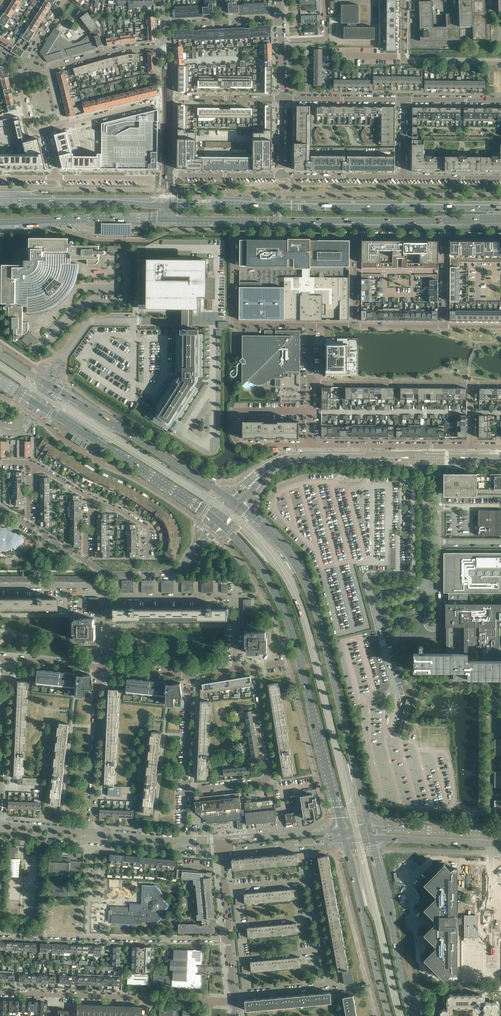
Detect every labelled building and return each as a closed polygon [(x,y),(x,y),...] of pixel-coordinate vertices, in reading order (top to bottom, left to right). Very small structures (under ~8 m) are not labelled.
[(10,4),(17,8),(19,5),(22,7),(23,5),(15,0),(13,0),(10,4)] [(41,1),(40,3),(50,9),(52,4),(46,0),(45,0),(44,3),(41,1)] [(334,1),(330,2),(330,8),(334,8),(334,13),(338,13),(337,0),(334,0),(334,1)] [(459,0),(459,13),(446,14),(446,27),(433,27),(432,1),(419,2),(420,41),(460,40),(460,28),(473,27),(473,39),(487,39),(485,0),(459,0)] [(41,6),(40,9),(47,14),(50,9),(40,3),(39,5),(41,6)] [(235,14),(235,6),(238,6),(237,6),(237,3),(227,4),(228,8),(229,12),(230,14),(235,13),(235,14)] [(10,4),(7,9),(17,15),(19,16),(20,14),(15,11),(17,8),(10,4)] [(214,8),(214,4),(208,5),(207,5),(205,5),(205,7),(203,7),(204,16),(208,16),(208,15),(213,14),(214,13),(213,8),(214,8)] [(244,14),(244,4),(244,5),(239,6),(238,6),(235,6),(235,14),(239,14),(239,15),(244,14)] [(359,5),(341,5),(341,23),(348,23),(348,27),(344,27),(344,39),(375,40),(375,27),(356,27),(356,23),(359,23),(359,5)] [(7,9),(4,13),(11,17),(11,18),(13,15),(16,16),(18,17),(19,16),(17,15),(7,9)] [(33,12),(34,12),(44,18),(47,14),(40,9),(38,12),(34,10),(33,12)] [(63,33),(55,28),(40,52),(46,56),(48,62),(68,57),(99,48),(99,46),(102,45),(99,35),(98,35),(98,33),(100,33),(100,32),(98,28),(99,27),(95,21),(96,20),(94,17),(92,18),(88,12),(86,13),(83,10),(82,12),(80,11),(81,10),(80,9),(76,16),(81,19),(81,18),(91,32),(91,33),(80,41),(71,44),(71,42),(69,43),(68,40),(62,37),(60,37),(63,33)] [(36,16),(34,19),(41,23),(44,18),(34,12),(33,14),(36,16)] [(4,13),(1,18),(8,22),(11,24),(11,22),(9,20),(11,17),(4,13)] [(1,18),(0,20),(0,24),(5,27),(7,24),(9,25),(11,24),(8,22),(1,18)] [(29,20),(28,22),(38,28),(41,23),(34,19),(32,22),(29,20)] [(27,21),(26,23),(30,25),(28,28),(35,32),(38,28),(28,22),(27,21)] [(316,27),(302,28),(302,35),(317,35),(316,27)] [(21,28),(20,30),(23,31),(32,37),(35,32),(28,28),(26,31),(21,28)] [(32,37),(23,31),(20,36),(29,42),(32,37)] [(7,48),(12,39),(11,38),(11,39),(7,37),(6,38),(2,45),(7,48)] [(12,39),(7,48),(11,51),(15,44),(16,45),(16,44),(13,42),(14,40),(12,39)] [(15,44),(11,51),(16,54),(20,47),(22,45),(20,44),(19,46),(16,45),(15,44)] [(20,47),(16,54),(21,57),(25,50),(22,49),(23,46),(22,45),(20,47)] [(95,62),(93,62),(95,71),(98,70),(98,72),(101,71),(99,62),(96,62),(95,62)] [(74,70),(75,77),(79,76),(79,78),(82,77),(79,67),(74,69),(74,70)] [(6,70),(0,75),(0,78),(0,79),(8,77),(7,71),(6,70)] [(155,85),(148,87),(151,97),(158,95),(157,90),(158,90),(158,86),(156,86),(155,86),(155,85)] [(148,87),(141,89),(144,98),(151,97),(148,87)] [(12,93),(11,88),(10,88),(2,89),(3,93),(1,94),(1,96),(4,95),(12,93)] [(75,89),(70,90),(70,91),(69,91),(62,93),(63,97),(71,95),(70,93),(75,92),(78,91),(77,88),(75,89)] [(141,89),(134,90),(136,100),(144,98),(141,89)] [(134,90),(126,92),(129,102),(136,100),(134,90)] [(126,92),(119,94),(121,104),(129,102),(126,92)] [(112,96),(111,94),(104,96),(104,98),(107,107),(114,105),(112,96)] [(111,94),(112,96),(114,105),(121,104),(119,94),(115,95),(114,94),(111,94)] [(74,100),(64,102),(65,104),(64,104),(65,107),(73,105),(76,104),(75,102),(80,101),(80,98),(77,99),(74,100)] [(97,99),(99,109),(107,107),(104,98),(97,99)] [(92,111),(90,101),(89,99),(82,101),(82,103),(85,113),(92,111)] [(97,99),(90,101),(92,111),(99,109),(97,99)] [(295,106),(295,107),(295,113),(295,115),(295,121),(295,122),(295,128),(295,130),(295,136),(295,137),(295,143),(308,143),(310,143),(310,115),(310,107),(308,107),(295,106)] [(394,116),(395,116),(395,107),(377,107),(377,114),(382,114),(381,146),(395,146),(395,141),(393,141),(393,138),(395,138),(395,133),(393,133),(393,131),(395,131),(395,126),(393,126),(393,123),(395,123),(395,118),(394,118),(394,116)] [(104,132),(102,132),(102,154),(101,169),(153,169),(157,169),(158,169),(158,125),(158,110),(104,123),(104,132)] [(186,130),(178,130),(178,132),(178,146),(178,169),(186,169),(186,167),(188,167),(195,168),(195,169),(195,170),(196,170),(256,170),(256,168),(262,168),(263,168),(263,170),(272,170),(272,168),(272,166),(272,158),(272,152),(272,147),(272,144),(272,138),(272,133),(272,131),(263,131),(264,131),(264,133),(253,133),(253,136),(253,141),(253,144),(253,147),(234,147),(206,147),(196,147),(197,143),(197,140),(197,136),(197,132),(186,132),(186,130),(187,130),(186,130)] [(55,135),(56,138),(56,140),(57,143),(58,146),(58,148),(59,151),(60,154),(62,162),(63,166),(63,168),(64,168),(64,169),(67,169),(70,169),(73,169),(76,169),(79,169),(82,169),(85,169),(87,169),(90,169),(93,169),(95,169),(98,169),(101,169),(101,154),(98,154),(98,155),(74,155),(74,154),(69,135),(69,134),(68,132),(59,134),(55,135)] [(1,168),(1,166),(2,166),(4,166),(5,166),(5,168),(6,168),(7,168),(10,168),(11,168),(12,168),(16,168),(17,168),(21,168),(22,168),(23,168),(27,168),(28,168),(32,168),(33,168),(34,168),(37,168),(38,168),(39,168),(43,168),(44,168),(46,168),(45,165),(46,165),(39,139),(24,143),(23,141),(21,142),(23,150),(25,150),(26,152),(26,153),(17,153),(6,153),(6,154),(1,154),(1,153),(0,153),(0,168),(1,168)] [(424,158),(424,140),(412,140),(412,171),(423,171),(423,170),(434,171),(434,172),(445,172),(445,171),(445,169),(445,157),(434,157),(434,159),(424,158)] [(499,141),(422,140),(422,159),(432,159),(432,158),(444,158),(455,158),(455,160),(465,160),(466,158),(477,158),(488,158),(488,160),(499,160),(499,141)] [(500,141),(500,159),(490,159),(490,157),(478,157),(478,172),(490,172),(490,171),(500,171),(500,172),(500,141)] [(308,143),(295,143),(295,145),(295,151),(295,152),(295,158),(295,160),(295,167),(295,168),(295,169),(295,170),(296,170),(297,170),(307,170),(307,161),(309,161),(310,143),(308,143)] [(349,171),(395,171),(395,152),(392,152),(392,150),(389,150),(386,150),(383,150),(380,150),(380,148),(379,148),(308,147),(307,161),(307,170),(313,170),(313,171),(343,171),(344,171),(344,170),(349,170),(349,171)] [(478,172),(478,157),(467,157),(467,159),(457,159),(457,157),(445,157),(445,169),(445,171),(445,172),(451,172),(451,171),(472,171),(472,172),(475,172),(478,172)] [(10,308),(9,334),(15,334),(15,339),(16,340),(18,339),(18,334),(23,334),(27,333),(28,329),(28,322),(23,322),(23,306),(28,306),(28,312),(31,312),(34,312),(39,311),(45,309),(49,307),(53,305),(57,303),(56,302),(58,300),(59,301),(59,303),(61,303),(68,297),(67,297),(67,295),(66,295),(65,294),(67,292),(67,293),(69,290),(71,288),(73,282),(75,277),(76,272),(77,268),(77,264),(71,264),(71,259),(87,259),(87,264),(94,264),(98,263),(99,259),(99,254),(104,254),(105,252),(104,251),(99,251),(99,246),(74,245),(74,244),(74,243),(74,242),(73,241),(72,241),(71,241),(69,244),(69,242),(65,238),(34,238),(30,242),(30,251),(28,251),(28,248),(25,247),(23,248),(21,248),(20,248),(19,249),(18,250),(17,250),(16,251),(15,252),(15,253),(14,254),(13,256),(13,257),(13,259),(13,260),(13,262),(16,262),(16,265),(3,264),(3,278),(2,299),(7,303),(8,303),(8,304),(6,306),(6,308),(8,308),(10,308)] [(333,241),(240,240),(240,266),(349,267),(350,240),(333,240),(333,241)] [(403,241),(362,241),(361,263),(380,263),(380,251),(392,252),(392,256),(407,256),(419,256),(419,263),(437,264),(438,241),(427,241),(426,243),(403,243),(403,241)] [(483,241),(483,242),(450,241),(450,256),(461,256),(461,255),(461,251),(500,251),(500,242),(483,241)] [(139,260),(139,292),(144,292),(144,296),(144,300),(143,300),(143,301),(142,301),(142,302),(142,303),(142,304),(143,305),(144,305),(144,309),(177,309),(182,309),(184,309),(186,309),(193,309),(194,309),(197,309),(199,309),(199,300),(201,300),(201,297),(202,297),(207,297),(213,297),(214,279),(207,279),(206,279),(203,279),(203,273),(203,262),(150,262),(150,260),(147,260),(139,260)] [(261,282),(239,282),(239,319),(322,320),(322,315),(326,315),(326,295),(284,295),(285,287),(261,287),(261,282)] [(349,301),(340,301),(340,320),(349,320),(349,301)] [(153,405),(147,415),(168,429),(177,415),(179,417),(197,388),(199,390),(203,384),(203,376),(201,376),(201,334),(199,334),(199,329),(193,329),(185,329),(182,329),(181,329),(181,330),(180,330),(180,334),(178,334),(178,372),(176,372),(176,375),(183,376),(183,378),(180,377),(178,381),(176,379),(157,408),(153,405)] [(242,363),(242,385),(242,386),(248,380),(249,381),(251,382),(252,383),(253,384),(255,384),(256,384),(257,385),(259,385),(260,385),(261,384),(263,384),(265,383),(266,383),(268,382),(273,379),(275,378),(275,386),(281,386),(281,378),(282,378),(283,378),(284,377),(285,376),(286,375),(286,374),(286,373),(286,371),(288,371),(288,373),(288,374),(292,374),(292,373),(292,371),(294,371),(294,373),(300,373),(300,330),(276,330),(276,335),(272,335),(272,330),(265,330),(265,335),(243,335),(242,357),(240,360),(242,363)] [(30,331),(22,339),(31,348),(39,340),(30,331)] [(342,345),(327,345),(327,351),(327,357),(326,368),(326,374),(332,374),(342,374),(346,374),(346,369),(348,369),(348,368),(348,363),(348,345),(342,345)] [(299,438),(299,421),(278,421),(278,423),(264,423),(264,421),(243,421),(243,438),(244,438),(246,438),(254,438),(257,438),(257,436),(264,436),(264,438),(267,438),(275,438),(277,438),(278,438),(278,436),(284,436),(284,438),(285,438),(288,438),(295,438),(298,438),(299,438)] [(74,434),(71,439),(85,448),(88,443),(74,434)] [(31,441),(25,441),(25,449),(33,449),(33,437),(31,437),(31,441)] [(38,447),(43,450),(49,440),(44,437),(38,447)] [(7,456),(7,458),(9,458),(9,439),(7,439),(7,441),(0,441),(0,456),(7,456)] [(25,449),(25,441),(20,441),(20,440),(17,440),(17,449),(25,449)] [(49,440),(43,450),(48,453),(52,446),(48,443),(49,440)] [(52,446),(48,453),(46,455),(51,458),(57,449),(52,446)] [(25,449),(17,449),(17,458),(20,458),(20,456),(25,456),(25,449)] [(33,449),(25,449),(25,456),(31,456),(31,458),(33,458),(33,449)] [(57,449),(51,458),(56,461),(61,451),(57,449)] [(61,451),(56,461),(60,464),(67,452),(63,449),(61,451)] [(72,455),(67,452),(60,464),(65,466),(72,455)] [(76,458),(72,455),(65,466),(69,469),(75,460),(76,458)] [(80,463),(75,460),(69,469),(74,472),(80,463)] [(84,466),(80,463),(74,472),(78,475),(80,473),(84,466)] [(84,466),(80,473),(84,476),(90,466),(86,463),(84,466)] [(95,469),(90,466),(84,476),(83,478),(88,481),(93,472),(95,469)] [(98,474),(93,472),(88,481),(93,484),(94,482),(98,474)] [(109,476),(104,473),(103,476),(99,484),(104,486),(109,476)] [(40,479),(40,483),(50,483),(50,477),(46,477),(46,474),(38,474),(38,479),(40,479)] [(98,474),(94,482),(99,484),(103,476),(98,474)] [(444,474),(444,496),(451,496),(487,496),(500,496),(500,474),(444,474)] [(114,478),(109,476),(104,486),(103,488),(108,490),(109,488),(114,478)] [(119,480),(114,478),(109,488),(108,490),(113,492),(114,490),(119,480)] [(119,480),(114,490),(119,492),(122,484),(123,482),(119,480)] [(122,484),(119,492),(124,494),(127,487),(122,484)] [(127,487),(124,494),(128,496),(133,489),(127,487)] [(133,489),(128,496),(133,499),(137,492),(133,489)] [(137,492),(133,499),(137,502),(142,495),(137,492)] [(142,495),(137,502),(142,505),(147,498),(148,496),(143,493),(142,495)] [(147,498),(142,505),(147,508),(151,501),(147,498)] [(151,501),(147,508),(151,511),(156,504),(151,501)] [(156,504),(151,511),(156,514),(160,507),(156,504)] [(160,507),(156,514),(159,516),(165,510),(160,507)] [(165,510),(159,516),(163,520),(169,514),(165,510)] [(500,535),(500,510),(478,510),(478,535),(500,535)] [(169,514),(163,520),(165,524),(173,519),(169,514)] [(173,519),(165,524),(168,528),(175,525),(173,519)] [(1,527),(0,527),(0,549),(2,550),(6,550),(6,547),(8,547),(10,546),(12,545),(14,548),(17,547),(19,545),(20,546),(22,544),(21,543),(22,541),(22,540),(21,537),(23,537),(20,535),(19,536),(17,535),(14,533),(14,534),(12,532),(8,531),(7,531),(7,529),(4,528),(1,528),(1,527)] [(79,539),(70,539),(70,544),(74,544),(74,547),(81,547),(81,542),(79,542),(79,539)] [(168,552),(166,557),(177,560),(179,554),(176,554),(168,552)] [(448,637),(448,638),(449,638),(449,653),(447,653),(422,653),(420,653),(418,653),(414,653),(414,661),(414,662),(414,671),(453,671),(453,680),(467,680),(467,678),(500,678),(500,553),(448,553),(448,593),(449,593),(449,604),(445,604),(445,626),(447,626),(449,626),(449,634),(448,634),(448,635),(448,637)] [(56,609),(56,598),(40,598),(40,595),(40,594),(35,594),(35,595),(35,598),(0,598),(0,609),(56,609)] [(89,597),(89,603),(90,613),(99,613),(99,597),(89,597)] [(114,620),(117,620),(228,620),(227,608),(212,608),(212,605),(207,605),(207,608),(134,608),(134,605),(135,605),(130,605),(130,609),(114,608),(114,620)] [(252,610),(244,610),(244,615),(244,626),(252,626),(252,615),(252,610)] [(82,620),(74,620),(74,632),(76,632),(76,640),(80,640),(80,639),(87,639),(87,640),(88,640),(88,639),(96,639),(96,626),(94,626),(95,618),(82,618),(82,620)] [(253,632),(246,632),(246,645),(247,645),(247,652),(260,653),(260,651),(267,651),(267,639),(266,638),(266,631),(253,631),(253,632)] [(44,670),(36,670),(35,681),(33,681),(32,685),(72,690),(72,687),(74,687),(74,696),(76,696),(83,697),(83,694),(82,688),(84,688),(91,688),(90,685),(89,674),(82,675),(82,674),(74,674),(74,673),(66,673),(67,672),(59,672),(59,671),(52,671),(52,670),(44,670)] [(136,678),(128,678),(127,690),(125,690),(124,694),(164,698),(164,696),(166,696),(165,704),(168,705),(175,706),(174,696),(176,696),(176,697),(183,697),(182,693),(180,682),(173,684),(173,683),(166,682),(166,681),(158,681),(158,680),(151,681),(151,680),(143,680),(144,679),(136,679),(136,678)] [(17,681),(16,700),(25,700),(26,681),(17,681)] [(278,682),(268,684),(271,700),(280,698),(278,682)] [(209,693),(208,683),(202,684),(203,688),(200,688),(200,701),(201,701),(201,700),(208,701),(209,699),(205,698),(204,694),(209,693)] [(109,689),(108,708),(118,708),(118,690),(118,689),(109,689)] [(280,698),(271,700),(273,715),(283,713),(280,698)] [(407,698),(399,730),(404,731),(412,700),(407,698)] [(16,700),(15,715),(25,715),(25,700),(16,700)] [(201,700),(201,701),(200,716),(210,717),(210,701),(208,701),(201,700)] [(108,708),(107,723),(117,724),(118,708),(108,708)] [(283,713),(273,715),(276,730),(285,729),(283,713)] [(15,715),(14,731),(24,731),(25,715),(15,715)] [(200,716),(200,732),(209,732),(210,717),(200,716)] [(60,723),(58,739),(68,740),(69,724),(66,724),(60,723)] [(107,723),(107,739),(116,739),(117,724),(107,723)] [(285,729),(276,730),(278,746),(288,744),(285,729)] [(14,731),(14,746),(23,747),(24,731),(14,731)] [(152,731),(151,747),(160,748),(162,732),(158,732),(152,731)] [(200,732),(199,747),(208,748),(209,732),(200,732)] [(68,740),(58,739),(57,754),(66,755),(68,740)] [(107,739),(106,755),(116,755),(116,739),(107,739)] [(288,744),(278,746),(281,761),(290,759),(288,744)] [(14,746),(13,762),(23,762),(23,747),(14,746)] [(151,747),(149,762),(158,763),(160,748),(151,747)] [(199,747),(198,763),(208,763),(208,748),(199,747)] [(66,755),(57,754),(55,770),(64,771),(66,755)] [(106,755),(105,770),(115,771),(116,755),(106,755)] [(290,759),(281,761),(283,776),(293,775),(290,759)] [(23,762),(13,762),(12,777),(17,778),(22,778),(23,762)] [(149,762),(147,778),(157,779),(158,763),(149,762)] [(198,763),(198,779),(207,779),(208,763),(198,763)] [(55,770),(53,785),(63,786),(64,771),(55,770)] [(115,771),(105,770),(105,785),(108,786),(114,786),(115,771)] [(378,771),(367,774),(368,778),(370,777),(371,780),(369,781),(370,785),(372,784),(372,787),(370,788),(371,792),(374,791),(374,794),(372,795),(373,799),(375,798),(376,801),(374,802),(376,811),(380,810),(380,808),(383,807),(383,809),(398,805),(394,789),(383,792),(378,771)] [(147,778),(146,793),(155,794),(157,779),(147,778)] [(63,786),(53,785),(51,804),(61,805),(63,786)] [(114,786),(108,786),(108,796),(121,796),(121,793),(121,786),(114,786)] [(200,795),(195,795),(196,812),(206,811),(207,820),(210,823),(214,822),(237,820),(238,829),(244,828),(239,791),(200,795)] [(155,794),(146,793),(144,812),(153,813),(155,794)] [(313,794),(300,796),(304,818),(306,817),(306,819),(314,818),(315,817),(317,816),(318,814),(318,813),(318,812),(316,797),(315,797),(315,798),(313,798),(313,794)] [(251,799),(246,799),(247,802),(245,802),(247,824),(276,821),(274,799),(251,801),(251,799)] [(286,819),(287,823),(297,822),(295,812),(285,813),(286,817),(285,817),(286,819)] [(7,858),(7,876),(7,875),(20,876),(20,877),(21,859),(17,858),(15,858),(15,852),(17,852),(17,847),(9,847),(9,858),(7,858)] [(298,853),(281,854),(282,865),(299,863),(298,859),(298,853)] [(281,854),(265,856),(266,866),(282,865),(281,854)] [(318,857),(321,873),(331,871),(328,855),(321,856),(319,857),(318,857)] [(265,856),(248,857),(249,868),(266,866),(265,856)] [(249,868),(248,857),(232,859),(233,869),(249,868)] [(51,861),(50,861),(49,872),(70,873),(81,873),(81,861),(70,861),(70,858),(51,858),(51,861)] [(458,973),(458,868),(450,868),(445,862),(424,883),(436,896),(424,908),(436,921),(424,933),(436,946),(424,958),(424,959),(445,979),(450,973),(458,973)] [(177,869),(176,878),(193,879),(194,885),(195,889),(196,889),(198,909),(196,909),(197,914),(197,920),(202,919),(202,922),(202,925),(199,925),(199,924),(178,923),(178,932),(215,933),(215,926),(216,926),(216,924),(216,923),(217,923),(217,918),(217,917),(215,917),(212,885),(211,877),(213,877),(212,872),(207,872),(204,872),(199,872),(199,871),(179,869),(177,869)] [(331,871),(321,873),(324,889),(334,887),(331,871)] [(80,891),(80,884),(69,884),(69,881),(58,881),(52,880),(51,884),(48,884),(48,895),(69,896),(80,896),(80,892),(80,891)] [(109,914),(108,921),(111,921),(111,923),(142,924),(143,922),(143,919),(151,919),(151,922),(153,925),(162,917),(163,911),(169,906),(163,900),(163,894),(155,885),(142,885),(142,903),(130,903),(130,907),(110,906),(110,910),(110,914),(109,914)] [(334,887),(324,889),(327,906),(337,904),(334,887)] [(294,889),(277,890),(278,900),(294,899),(294,889)] [(277,890),(261,892),(262,902),(278,900),(277,890)] [(244,893),(245,898),(245,904),(262,902),(261,892),(244,893)] [(337,904),(327,906),(330,921),(340,920),(337,904)] [(478,937),(478,914),(464,914),(464,937),(478,937)] [(340,920),(330,921),(333,938),(342,936),(340,920)] [(297,923),(280,924),(281,934),(298,933),(297,923)] [(280,924),(264,926),(265,936),(281,934),(280,924)] [(264,926),(247,927),(248,931),(248,937),(265,936),(264,926)] [(342,936),(333,938),(335,954),(345,952),(342,936)] [(139,946),(133,946),(132,971),(139,971),(139,970),(144,970),(143,971),(150,971),(151,947),(144,946),(144,947),(139,947),(139,946)] [(172,969),(172,975),(172,985),(172,987),(177,987),(177,988),(181,988),(181,987),(183,988),(187,988),(189,988),(192,988),(201,988),(201,985),(202,985),(202,981),(201,981),(202,974),(196,974),(196,972),(198,972),(198,966),(197,966),(197,964),(202,964),(202,961),(203,961),(203,957),(202,957),(203,957),(203,953),(202,953),(202,950),(196,950),(196,949),(193,949),(193,950),(173,949),(173,958),(171,958),(170,969),(172,969)] [(497,950),(471,950),(471,977),(497,977),(497,950)] [(348,968),(345,952),(335,954),(338,970),(342,970),(348,969),(348,968)] [(300,956),(283,958),(284,968),(301,967),(300,956)] [(283,958),(267,960),(268,970),(284,968),(283,958)] [(267,960),(251,961),(251,965),(251,971),(268,970),(267,960)] [(348,969),(342,970),(344,980),(352,978),(351,968),(348,968),(348,969)] [(8,971),(7,981),(10,981),(13,981),(13,982),(14,982),(15,982),(16,974),(13,974),(14,971),(8,971)] [(49,972),(49,975),(48,983),(54,983),(56,983),(56,976),(56,975),(56,974),(56,973),(55,973),(49,972)] [(154,972),(153,985),(164,985),(164,978),(166,978),(166,985),(172,985),(172,975),(160,975),(160,972),(154,972)] [(17,974),(16,982),(18,982),(18,983),(22,983),(22,982),(24,982),(24,974),(17,974)] [(127,984),(128,984),(128,983),(134,983),(134,984),(141,984),(141,983),(147,984),(147,985),(148,974),(128,974),(127,984)] [(330,992),(312,994),(313,1004),(331,1002),(331,998),(330,992)] [(312,994),(296,995),(297,1005),(313,1004),(312,994)] [(439,1014),(439,1015),(499,1015),(499,1004),(497,1002),(486,1002),(485,1001),(485,997),(482,994),(479,994),(474,994),(472,994),(467,994),(466,994),(465,994),(460,994),(458,994),(453,994),(450,994),(447,997),(447,1000),(447,1005),(447,1008),(446,1009),(442,1009),(440,1011),(440,1014),(439,1014)] [(296,995),(279,997),(280,1007),(297,1005),(296,995)] [(350,995),(343,997),(346,1013),(356,1011),(353,995),(350,995)] [(279,997),(263,998),(264,1008),(280,1007),(279,997)] [(245,1000),(246,1010),(264,1008),(263,998),(245,1000)] [(76,1015),(141,1015),(142,1006),(76,1004),(76,1015)]
